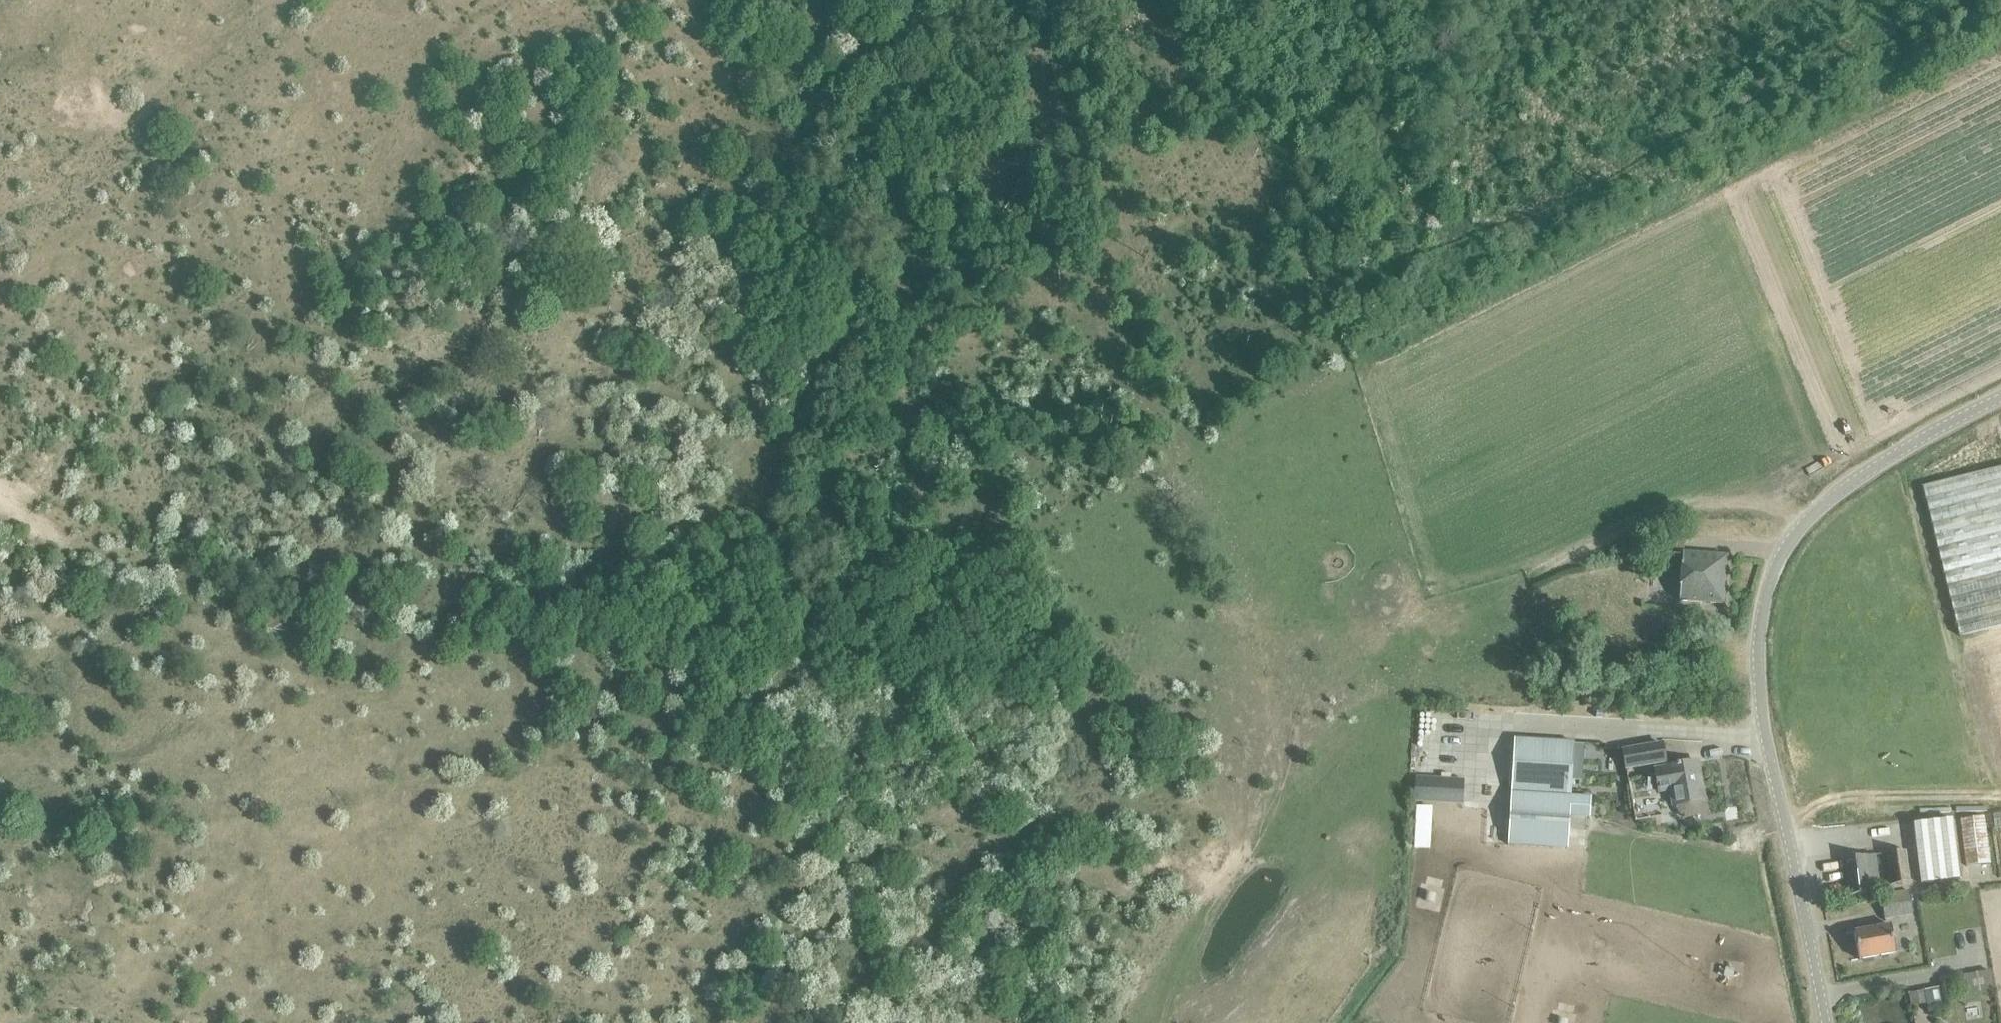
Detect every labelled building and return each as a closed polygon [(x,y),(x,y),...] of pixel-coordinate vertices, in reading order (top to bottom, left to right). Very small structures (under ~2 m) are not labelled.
[(1921,486),(1959,636),(1987,629),(2000,626),(2000,467),(1921,486)] [(1632,552),(1633,564),(1647,563),(1646,551),(1632,552)] [(1682,552),(1681,563),(1680,579),(1679,601),(1723,604),(1726,556),(1682,552)] [(1570,796),(1573,742),(1514,739),(1511,790),(1507,844),(1568,848),(1569,816),(1589,817),(1590,797),(1570,796)] [(1511,786),(1513,745),(1488,743),(1486,784),(1511,786)] [(1625,768),(1665,761),(1662,744),(1622,751),(1625,768)] [(1676,805),(1677,810),(1679,814),(1682,817),(1687,817),(1695,816),(1699,814),(1701,810),(1702,806),(1701,801),(1704,800),(1697,761),(1679,764),(1679,763),(1676,764),(1677,765),(1666,767),(1654,769),(1658,792),(1670,790),(1673,806),(1676,805)] [(1462,804),(1463,780),(1415,777),(1414,801),(1462,804)] [(1430,847),(1432,805),(1417,805),(1415,847),(1430,847)] [(1987,815),(1963,816),(1964,863),(1989,862),(1987,815)] [(1920,884),(1959,879),(1952,819),(1913,824),(1920,884)] [(1889,885),(1909,883),(1905,851),(1885,853),(1889,885)] [(1849,896),(1880,892),(1875,855),(1844,859),(1849,896)] [(1883,915),(1911,911),(1907,891),(1880,896),(1883,915)] [(1858,960),(1895,953),(1890,925),(1853,932),(1858,960)] [(1991,969),(1962,974),(1966,993),(1994,987),(1991,969)] [(1909,992),(1912,1006),(1945,1000),(1943,986),(1909,992)]
